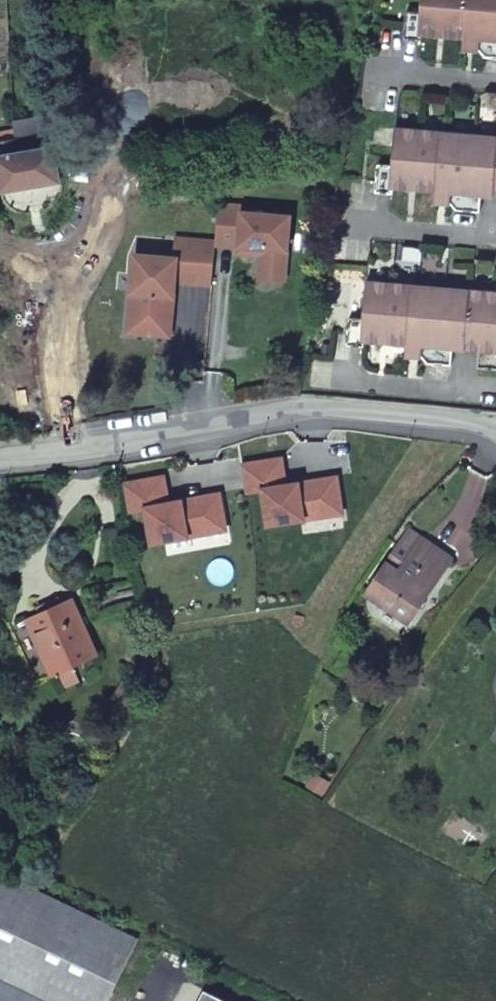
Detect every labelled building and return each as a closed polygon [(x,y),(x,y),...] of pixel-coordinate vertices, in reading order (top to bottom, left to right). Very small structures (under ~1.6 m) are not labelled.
[(405,28),(405,33),(404,38),(462,39),(461,50),(479,51),(485,57),(495,58),(495,0),(422,0),(421,14),(406,12),(405,28)] [(15,119),(16,135),(53,128),(51,112),(15,119)] [(396,126),(394,165),(378,164),(375,190),(393,191),(393,187),(436,190),(435,201),(452,202),(459,209),(478,210),(480,194),(495,195),(495,134),(396,126)] [(0,138),(0,170),(3,189),(60,179),(53,128),(16,135),(0,138)] [(244,204),(220,202),(216,240),(216,242),(240,244),(240,251),(258,252),(258,246),(264,246),(263,253),(262,269),(286,272),(291,214),(244,210),(244,204)] [(216,242),(216,240),(178,237),(176,257),(136,253),(131,316),(172,320),(175,279),(213,282),(216,242)] [(262,269),(261,276),(286,278),(286,272),(262,269)] [(367,278),(367,280),(364,318),(349,316),(347,342),(364,344),(364,340),(408,344),(407,353),(423,354),(430,361),(449,363),(450,347),(481,350),(480,365),(495,367),(495,289),(367,278)] [(171,333),(172,320),(131,316),(129,330),(171,333)] [(281,454),(242,461),(246,488),(263,485),(268,520),(324,511),(322,500),(340,497),(337,473),(286,481),(279,482),(278,476),(285,475),(281,454)] [(125,480),(130,507),(147,504),(153,538),(208,528),(206,517),(224,514),(220,490),(169,499),(163,500),(162,494),(168,493),(164,473),(125,480)] [(340,497),(322,500),(324,511),(342,509),(340,497)] [(206,517),(208,528),(226,525),(224,514),(206,517)] [(124,551),(120,526),(105,528),(109,554),(124,551)] [(409,619),(452,556),(409,527),(376,577),(389,586),(380,600),(409,619)] [(366,591),(380,600),(389,586),(376,577),(366,591)] [(26,616),(31,626),(54,674),(59,672),(65,685),(80,678),(74,664),(99,653),(74,594),(26,616)] [(139,934),(0,867),(0,1000),(107,1000),(139,934)] [(204,986),(196,1000),(234,1000),(204,986)]
